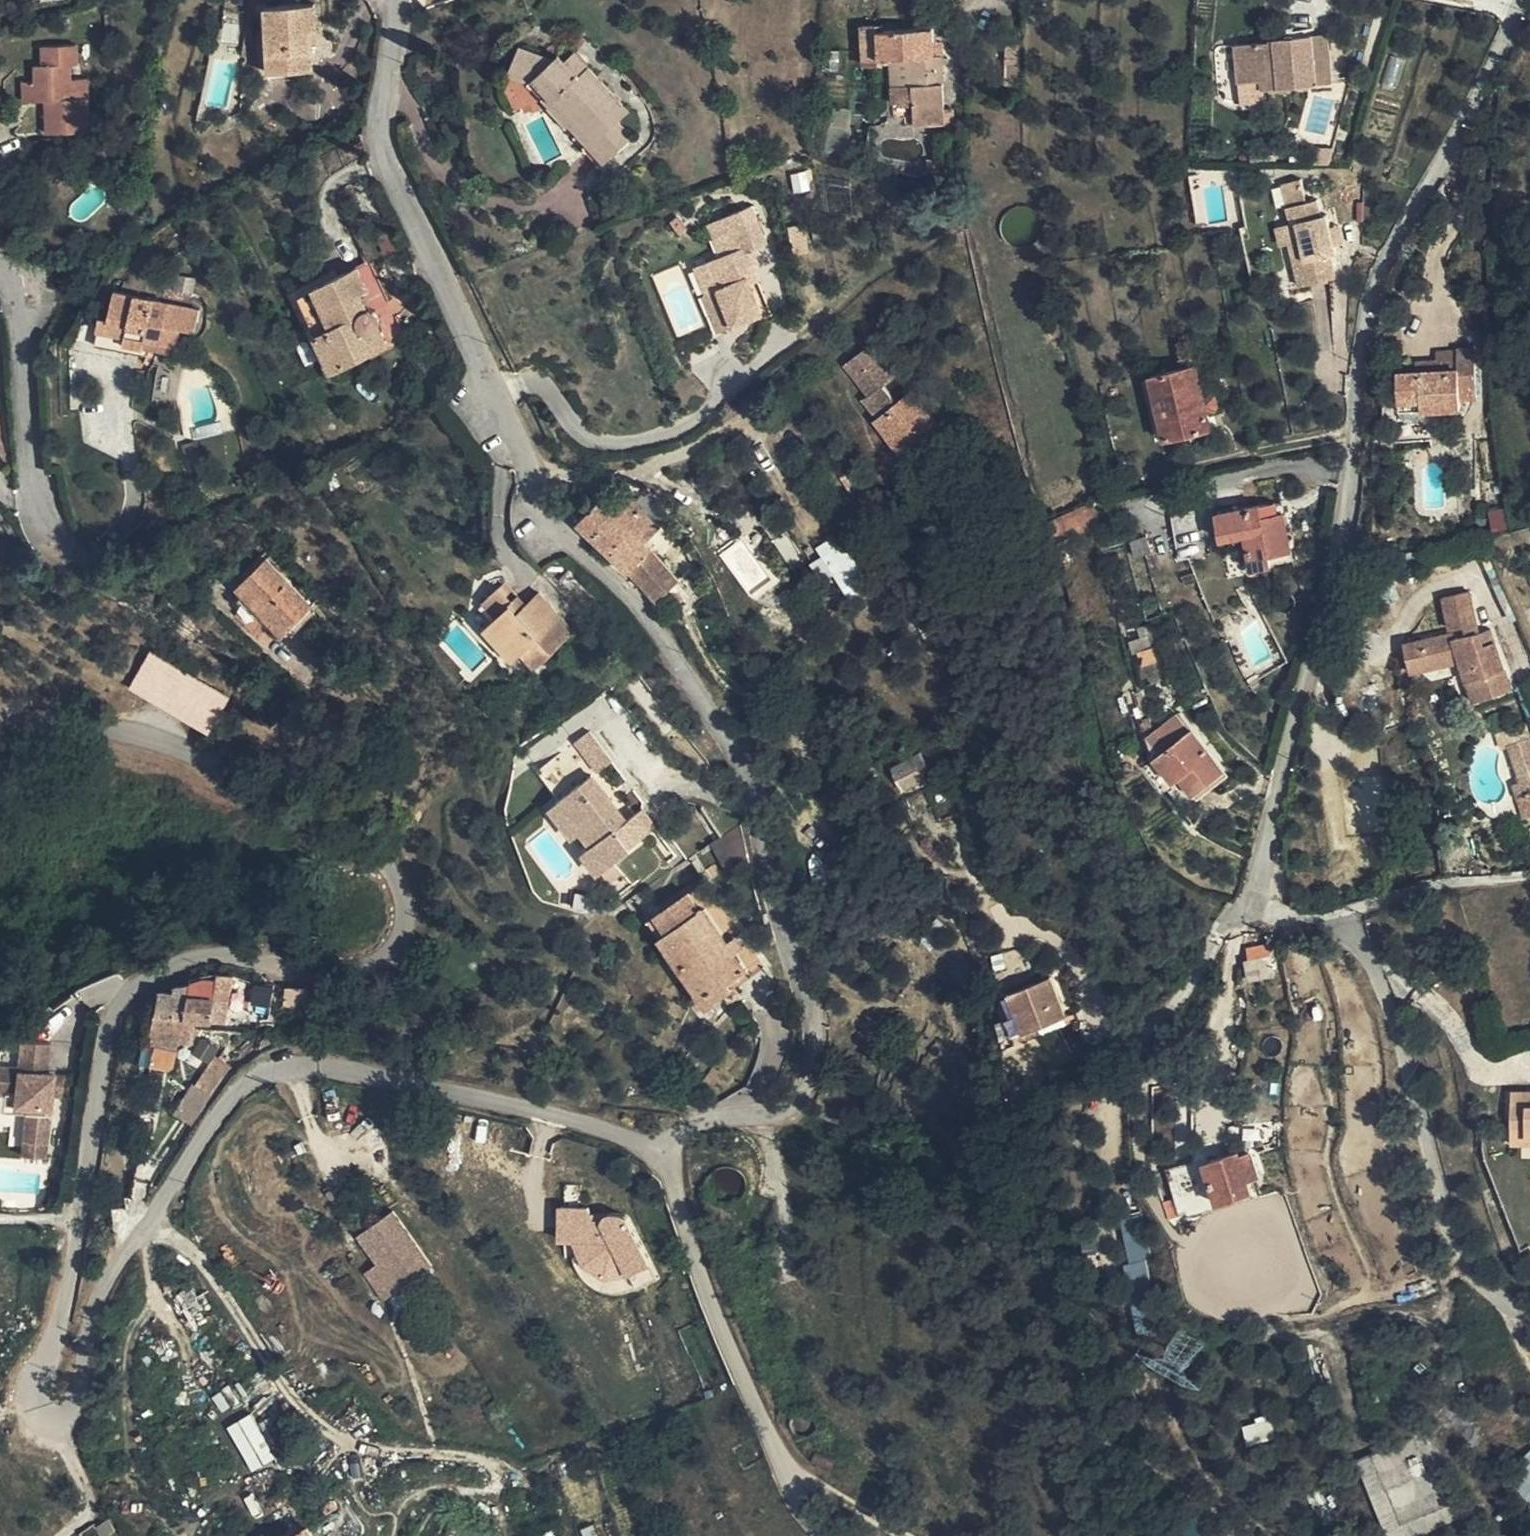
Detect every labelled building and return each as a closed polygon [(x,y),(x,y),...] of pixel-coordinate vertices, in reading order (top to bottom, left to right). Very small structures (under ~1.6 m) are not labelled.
[(284,73),(313,72),(312,44),(311,31),(317,31),(315,5),(267,7),(270,55),(283,53),(284,73)] [(934,42),(933,30),(885,31),(877,31),(877,26),(862,27),(863,65),(879,65),(880,65),(880,59),(899,58),(912,58),(913,86),(901,86),(893,87),(894,103),(914,103),(915,127),(946,125),(945,109),(943,57),(935,57),(934,42)] [(1263,53),(1262,43),(1238,46),(1242,84),(1265,82),(1266,91),(1332,84),(1328,34),(1273,40),(1273,42),(1274,52),(1263,53)] [(942,42),(934,42),(935,57),(943,57),(942,42)] [(1273,42),(1262,43),(1263,53),(1274,52),(1273,42)] [(38,81),(38,101),(48,101),(49,134),(89,133),(88,80),(71,80),(71,67),(78,66),(78,46),(44,47),(45,65),(38,65),(38,81)] [(565,63),(559,55),(553,61),(521,47),(509,73),(531,82),(536,78),(594,142),(590,145),(606,164),(634,139),(619,122),(629,113),(589,68),(579,78),(565,63)] [(576,52),(565,63),(579,78),(589,68),(576,52)] [(271,73),(284,73),(283,53),(270,55),(271,73)] [(912,58),(899,58),(901,86),(913,86),(912,58)] [(1020,60),(1006,60),(1005,82),(1020,82),(1020,60)] [(536,78),(531,82),(529,84),(550,107),(547,110),(585,151),(583,153),(599,170),(606,164),(590,145),(594,142),(536,78)] [(26,101),(38,101),(38,81),(26,81),(26,101)] [(1265,82),(1242,84),(1244,102),(1266,101),(1266,91),(1265,82)] [(198,119),(214,123),(217,106),(209,104),(202,102),(198,119)] [(954,109),(945,109),(946,125),(955,124),(954,109)] [(928,173),(944,173),(943,161),(928,160),(928,173)] [(1301,181),(1286,185),(1291,207),(1308,203),(1301,181)] [(1304,286),(1329,278),(1336,276),(1331,256),(1336,254),(1335,247),(1331,230),(1327,215),(1323,216),(1319,201),(1308,203),(1291,207),(1295,224),(1301,223),(1305,240),(1292,243),(1304,286)] [(754,209),(732,216),(736,229),(715,236),(721,256),(696,267),(706,295),(714,292),(719,310),(728,308),(734,326),(759,317),(748,287),(756,284),(746,253),(766,247),(754,209)] [(1209,225),(1207,214),(1196,215),(1197,226),(1209,225)] [(736,229),(732,216),(709,222),(715,236),(736,229)] [(1284,245),(1292,243),(1305,240),(1301,223),(1295,224),(1280,228),(1284,245)] [(1331,230),(1335,247),(1343,245),(1339,227),(1331,230)] [(404,332),(371,262),(339,278),(299,296),(318,334),(328,329),(345,364),(405,336),(404,332)] [(299,296),(339,278),(335,271),(290,292),(327,373),(345,364),(328,329),(318,334),(299,296)] [(184,330),(197,333),(201,312),(116,291),(109,322),(103,320),(97,344),(123,351),(125,344),(144,349),(146,340),(179,348),(184,330)] [(716,333),(734,326),(728,308),(719,310),(714,292),(706,295),(702,296),(716,333)] [(413,327),(404,332),(405,336),(411,347),(420,342),(413,327)] [(177,357),(179,348),(146,340),(144,349),(177,357)] [(1194,362),(1191,343),(1180,345),(1183,364),(1194,362)] [(125,344),(123,351),(142,355),(144,349),(125,344)] [(898,377),(874,347),(849,366),(871,396),(866,401),(878,417),(896,402),(885,388),(898,377)] [(1420,373),(1401,374),(1401,387),(1402,401),(1424,400),(1424,410),(1462,409),(1462,399),(1477,399),(1476,351),(1459,351),(1458,362),(1459,372),(1420,373)] [(1419,363),(1420,373),(1459,372),(1458,362),(1419,363)] [(1168,438),(1210,429),(1212,429),(1209,413),(1205,398),(1199,368),(1184,371),(1154,378),(1168,438)] [(1401,387),(1401,374),(1390,374),(1390,387),(1401,387)] [(1205,398),(1209,413),(1220,411),(1217,396),(1205,398)] [(1424,400),(1402,401),(1402,411),(1424,410),(1424,400)] [(661,528),(628,495),(613,509),(603,498),(580,522),(619,559),(659,601),(681,582),(646,543),(661,528)] [(1067,516),(1075,535),(1099,524),(1093,505),(1067,516)] [(1269,506),(1254,508),(1256,521),(1270,518),(1269,506)] [(1256,521),(1254,508),(1221,514),(1226,540),(1248,535),(1255,568),(1293,561),(1285,515),(1270,518),(1256,521)] [(1055,536),(1056,542),(1075,535),(1067,516),(1051,523),(1055,536)] [(1134,543),(1138,557),(1153,553),(1148,538),(1134,543)] [(845,600),(866,584),(834,541),(813,556),(845,600)] [(1153,553),(1138,557),(1143,571),(1156,566),(1153,553)] [(239,586),(252,599),(275,621),(286,632),(312,605),(268,558),(239,586)] [(517,571),(505,582),(483,602),(498,618),(486,629),(502,647),(509,639),(521,652),(536,668),(554,652),(539,635),(559,617),(517,571)] [(1452,630),(1465,627),(1478,623),(1471,594),(1446,601),(1452,630)] [(275,621),(252,599),(238,613),(260,635),(275,621)] [(574,633),(559,617),(539,635),(554,652),(574,633)] [(1465,627),(1468,637),(1480,634),(1478,623),(1465,627)] [(1485,648),(1497,644),(1493,631),(1480,634),(1485,648)] [(1455,634),(1407,646),(1414,673),(1462,661),(1476,702),(1513,690),(1497,644),(1485,648),(1480,634),(1468,637),(1457,639),(1455,634)] [(1148,636),(1133,642),(1136,653),(1151,648),(1148,636)] [(509,639),(502,647),(514,658),(521,652),(509,639)] [(231,697),(152,653),(132,687),(211,732),(231,697)] [(472,682),(478,676),(467,664),(460,670),(472,682)] [(1175,707),(1165,676),(1156,680),(1167,711),(1175,707)] [(1150,717),(1142,691),(1135,693),(1143,720),(1150,717)] [(1160,759),(1172,775),(1177,770),(1183,777),(1196,794),(1226,771),(1180,712),(1149,737),(1160,759)] [(1498,733),(1503,749),(1511,747),(1522,782),(1515,785),(1525,810),(1529,808),(1529,733),(1527,724),(1498,733)] [(594,772),(611,760),(589,730),(572,743),(594,772)] [(924,753),(897,766),(908,789),(934,775),(924,753)] [(1177,770),(1172,775),(1178,782),(1183,777),(1177,770)] [(584,851),(600,873),(631,849),(628,845),(617,830),(627,822),(592,776),(560,802),(583,832),(598,820),(608,833),(584,851)] [(575,838),(583,832),(560,802),(551,808),(575,838)] [(628,845),(655,825),(643,810),(627,822),(617,830),(628,845)] [(743,825),(712,843),(729,875),(741,866),(752,863),(743,825)] [(1445,845),(1448,871),(1456,870),(1452,845),(1445,845)] [(1448,871),(1448,877),(1486,874),(1485,868),(1456,870),(1448,871)] [(708,882),(696,890),(751,970),(733,983),(737,989),(766,968),(708,882)] [(696,890),(659,915),(671,933),(668,935),(698,980),(702,977),(713,996),(721,990),(726,997),(733,1007),(744,999),(737,989),(733,983),(751,970),(696,890)] [(659,915),(642,891),(635,896),(712,1009),(722,1003),(720,1001),(726,997),(721,990),(713,996),(702,977),(698,980),(668,935),(671,933),(659,915)] [(1270,945),(1249,949),(1252,961),(1246,962),(1250,981),(1275,977),(1270,945)] [(1054,978),(1014,992),(1028,1031),(1029,1032),(1069,1017),(1054,978)] [(201,981),(190,982),(183,1017),(211,1021),(215,996),(217,983),(201,981)] [(183,1017),(190,982),(175,983),(173,990),(160,988),(155,1012),(151,1034),(180,1041),(182,1024),(183,1017)] [(1028,1031),(1014,992),(1007,996),(1013,1014),(1008,1017),(1014,1036),(1028,1031)] [(228,998),(215,996),(211,1021),(224,1022),(228,998)] [(187,1042),(189,1024),(182,1024),(180,1041),(187,1042)] [(22,1140),(46,1142),(51,1097),(53,1076),(53,1074),(47,1073),(49,1042),(19,1038),(17,1065),(0,1063),(0,1089),(3,1090),(1,1109),(25,1112),(22,1140)] [(196,1086),(211,1095),(230,1066),(215,1056),(196,1086)] [(69,1078),(53,1076),(51,1097),(67,1099),(69,1078)] [(1513,1128),(1527,1128),(1527,1144),(1529,1144),(1529,1092),(1526,1092),(1526,1106),(1514,1105),(1513,1128)] [(1514,1092),(1514,1105),(1526,1106),(1526,1092),(1514,1092)] [(139,1114),(150,1116),(153,1104),(141,1101),(139,1114)] [(1513,1128),(1513,1144),(1522,1144),(1527,1144),(1527,1128),(1513,1128)] [(46,1142),(22,1140),(20,1155),(45,1158),(46,1142)] [(1208,1162),(1221,1205),(1253,1194),(1248,1180),(1241,1159),(1239,1152),(1208,1162)] [(1241,1159),(1248,1180),(1260,1176),(1252,1155),(1241,1159)] [(657,1264),(627,1211),(562,1207),(564,1241),(580,1241),(587,1265),(610,1280),(631,1275),(657,1264)] [(379,1262),(398,1290),(430,1266),(392,1210),(360,1234),(379,1262)] [(1126,1280),(1146,1279),(1142,1217),(1122,1218),(1126,1280)] [(386,1299),(398,1290),(379,1262),(367,1270),(386,1299)] [(251,1471),(274,1459),(250,1414),(227,1427),(251,1471)] [(277,1456),(289,1449),(270,1416),(258,1424),(277,1456)] [(1242,1422),(1244,1444),(1271,1441),(1269,1419),(1242,1422)] [(1383,1535),(1417,1535),(1448,1524),(1428,1473),(1411,1479),(1398,1444),(1354,1460),(1383,1535)] [(1529,1501),(1529,1448),(1504,1476),(1529,1501)] [(379,1485),(367,1492),(374,1503),(386,1497),(379,1485)] [(309,1525),(317,1535),(358,1535),(361,1534),(361,1528),(348,1502),(346,1499),(309,1525)] [(113,1530),(107,1518),(81,1533),(83,1535),(102,1535),(113,1530)] [(309,1525),(294,1535),(317,1535),(309,1525)]
